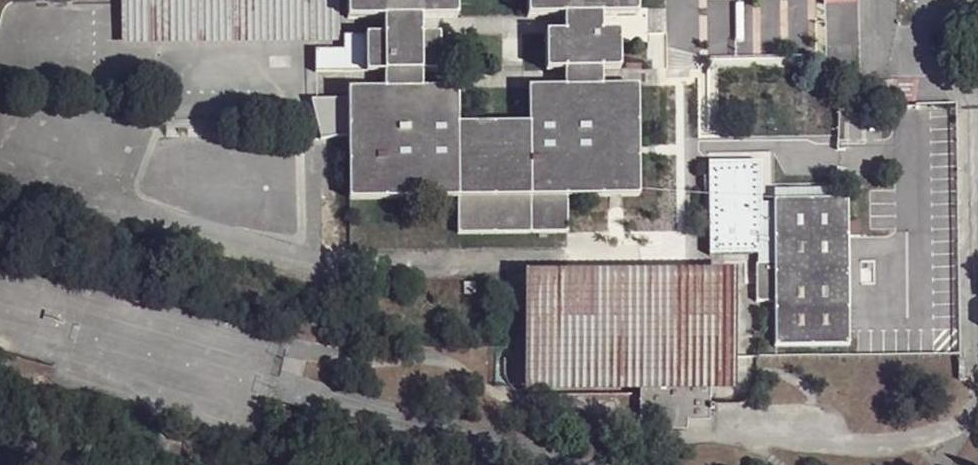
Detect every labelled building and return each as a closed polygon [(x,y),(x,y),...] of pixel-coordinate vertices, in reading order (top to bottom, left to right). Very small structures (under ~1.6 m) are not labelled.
[(121,0),(122,44),(338,42),(336,0),(144,0),(121,0)] [(385,18),(421,19),(457,18),(456,0),(348,0),(348,18),(385,18)] [(528,17),(564,15),(602,15),(637,15),(637,0),(528,0),(528,17)] [(563,71),(565,87),(602,88),(602,69),(619,69),(620,33),(601,33),(602,15),(564,15),(564,33),(545,33),(546,71),(563,71)] [(421,19),(385,18),(385,35),(366,35),(367,72),(385,72),(385,89),(422,89),(422,72),(439,71),(439,35),(421,34),(421,19)] [(458,198),(567,197),(639,196),(638,88),(602,88),(565,87),(529,87),(529,124),(458,125),(457,88),(422,89),(385,89),(349,89),(350,198),(458,198)] [(567,197),(458,198),(458,235),(568,232),(567,197)] [(848,200),(774,201),(775,264),(776,300),(776,313),(776,327),(775,346),(849,345),(848,200)] [(776,300),(775,264),(757,264),(758,300),(776,300)] [(525,392),(637,392),(637,397),(638,429),(704,429),(704,408),(704,391),(728,391),(727,357),(727,287),(526,288),(525,392)] [(776,327),(776,313),(763,313),(762,327),(776,327)]
